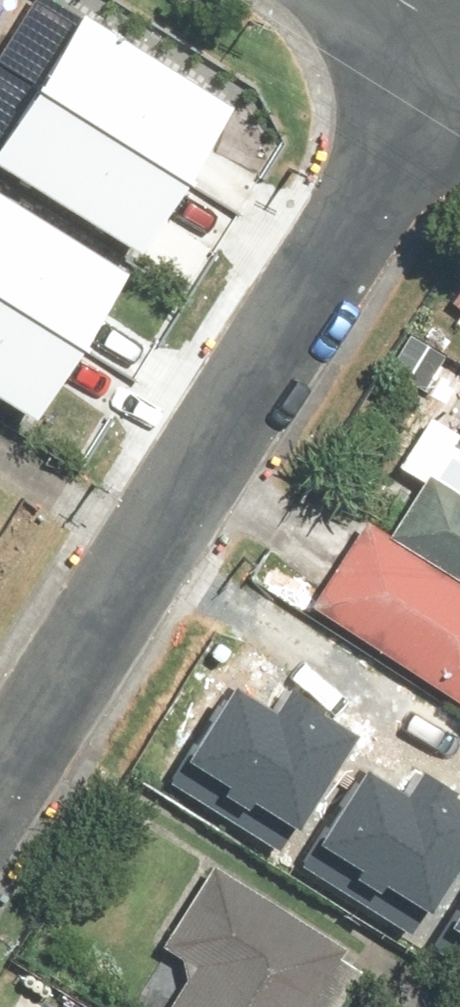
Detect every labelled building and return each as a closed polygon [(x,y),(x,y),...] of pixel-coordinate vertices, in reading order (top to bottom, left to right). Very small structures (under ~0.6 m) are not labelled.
[(34,69),(180,160),(227,85),(91,0),(78,0),(34,69)] [(0,122),(0,149),(133,237),(180,160),(34,69),(0,122)] [(74,334),(121,259),(0,184),(0,288),(74,334)] [(26,411),(74,334),(0,288),(0,393),(26,411)] [(396,532),(368,514),(314,600),(459,691),(459,431),(396,532)] [(230,680),(156,787),(268,864),(353,740),(290,698),(279,714),(230,680)] [(300,870),(412,946),(459,876),(459,798),(435,780),(424,796),(374,762),(300,870)] [(215,860),(167,939),(187,952),(190,973),(169,1006),(343,1006),(374,957),(215,860)] [(429,951),(459,972),(459,905),(429,951)]
